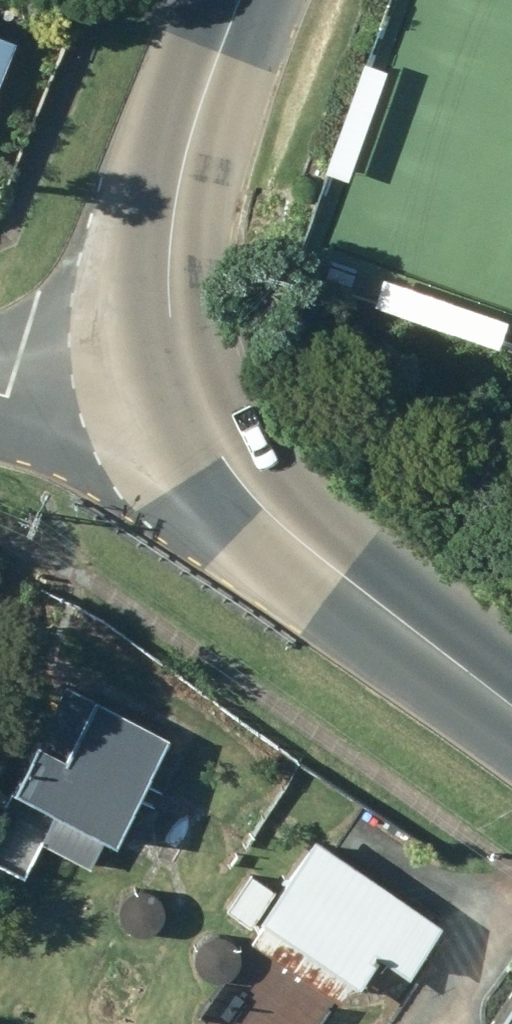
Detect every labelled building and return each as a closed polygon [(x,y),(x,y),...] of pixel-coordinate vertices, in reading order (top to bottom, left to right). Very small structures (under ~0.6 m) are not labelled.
[(0,42),(0,88),(16,48),(0,42)] [(355,67),(315,180),(341,190),(381,77),(355,67)] [(367,313),(490,357),(500,328),(377,284),(367,313)] [(118,854),(171,747),(96,711),(70,764),(41,749),(15,803),(52,821),(40,848),(93,873),(106,848),(118,854)] [(251,947),(340,1010),(354,992),(359,995),(380,966),(409,984),(443,936),(321,849),(251,947)] [(251,934),(275,899),(249,880),(225,915),(251,934)] [(497,1023),(511,1023),(511,1002),(497,1023)]
